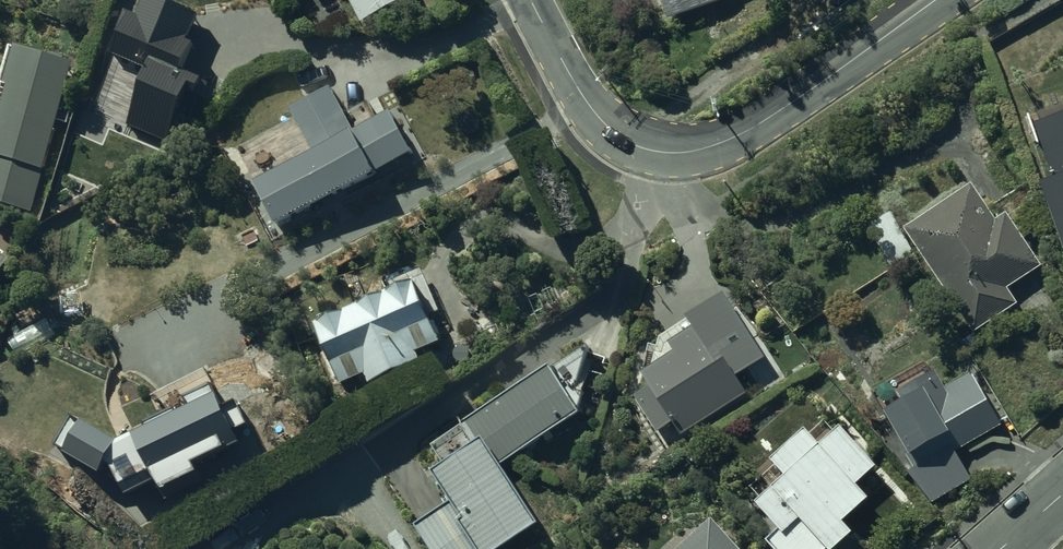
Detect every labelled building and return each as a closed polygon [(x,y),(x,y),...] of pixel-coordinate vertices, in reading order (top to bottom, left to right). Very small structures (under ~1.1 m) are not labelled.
[(359,27),(413,2),(412,0),(347,0),(359,27)] [(668,27),(740,0),(658,0),(668,27)] [(198,25),(147,4),(146,7),(138,4),(131,20),(127,19),(119,37),(124,39),(114,62),(149,77),(128,127),(169,144),(187,101),(193,103),(202,80),(184,73),(193,51),(188,49),(198,25)] [(15,57),(5,91),(8,92),(0,119),(0,204),(31,213),(73,74),(15,57)] [(359,154),(328,96),(238,144),(270,202),(359,154)] [(1037,134),(1055,186),(1042,190),(1062,249),(1062,125),(1037,134)] [(996,229),(972,196),(906,239),(891,216),(869,230),(892,269),(916,255),(974,337),(1016,307),(1006,294),(1041,270),(1006,222),(996,229)] [(437,313),(419,276),(388,288),(391,295),(359,307),(362,313),(338,322),(336,317),(320,323),(321,328),(314,331),(339,390),(365,379),(369,388),(418,368),(415,359),(439,350),(425,319),(437,313)] [(673,427),(681,439),(746,397),(736,382),(764,365),(724,303),(685,329),(692,339),(669,354),(674,361),(643,381),(650,392),(635,402),(657,437),(673,427)] [(579,420),(552,376),(462,429),(464,433),(432,451),(444,470),(431,479),(449,507),(415,528),(427,548),(512,548),(537,533),(498,471),(579,420)] [(945,395),(935,379),(899,401),(906,414),(888,425),(912,466),(905,471),(931,504),(970,482),(955,455),(1001,429),(973,379),(945,395)] [(218,415),(208,393),(183,405),(189,417),(117,452),(71,424),(54,452),(65,459),(64,461),(99,482),(104,474),(114,479),(125,503),(155,489),(158,497),(193,481),(190,474),(239,452),(233,438),(245,432),(234,408),(218,415)] [(765,546),(768,548),(843,548),(852,541),(843,532),(868,509),(855,496),(875,477),(840,440),(822,458),(805,441),(771,473),(785,488),(756,516),(775,536),(765,546)] [(711,528),(689,548),(731,548),(711,528)]
